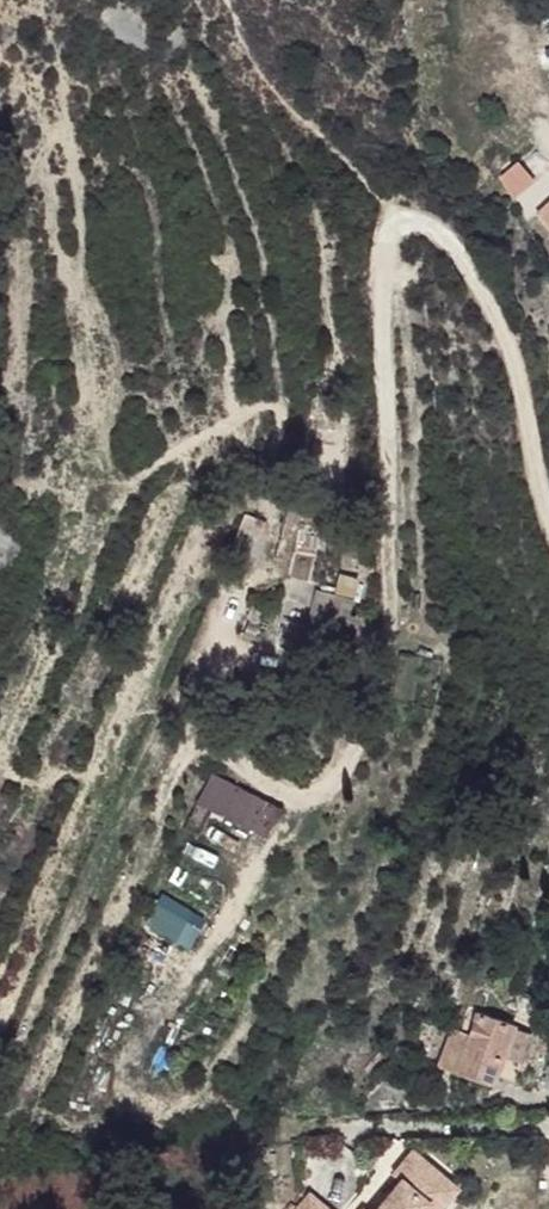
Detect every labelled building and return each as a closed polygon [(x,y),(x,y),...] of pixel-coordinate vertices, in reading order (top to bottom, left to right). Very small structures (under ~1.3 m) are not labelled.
[(501,177),(513,199),(533,182),(518,162),(501,177)] [(537,213),(548,228),(548,202),(537,213)] [(251,568),(264,537),(242,528),(229,560),(251,568)] [(317,590),(313,606),(324,608),(314,657),(321,658),(315,684),(290,679),(286,699),(337,709),(355,615),(348,614),(356,579),(342,576),(338,595),(317,590)] [(246,616),(251,622),(259,622),(264,610),(254,603),(246,616)] [(324,608),(313,606),(303,654),(314,657),(324,608)] [(264,838),(279,810),(213,776),(198,804),(264,838)] [(437,1065),(492,1085),(503,1056),(512,1031),(514,1026),(476,1012),(468,1034),(452,1028),(437,1065)] [(538,1052),(548,1054),(548,1028),(543,1027),(538,1052)] [(512,1031),(503,1056),(520,1062),(529,1037),(512,1031)] [(431,1200),(433,1202),(450,1182),(412,1152),(402,1164),(404,1175),(406,1176),(379,1208),(423,1208),(431,1200)] [(393,1175),(401,1182),(406,1176),(404,1175),(402,1164),(393,1175)] [(458,1189),(450,1182),(433,1202),(431,1200),(423,1208),(442,1208),(458,1189)] [(298,1208),(328,1208),(310,1194),(298,1208)]
